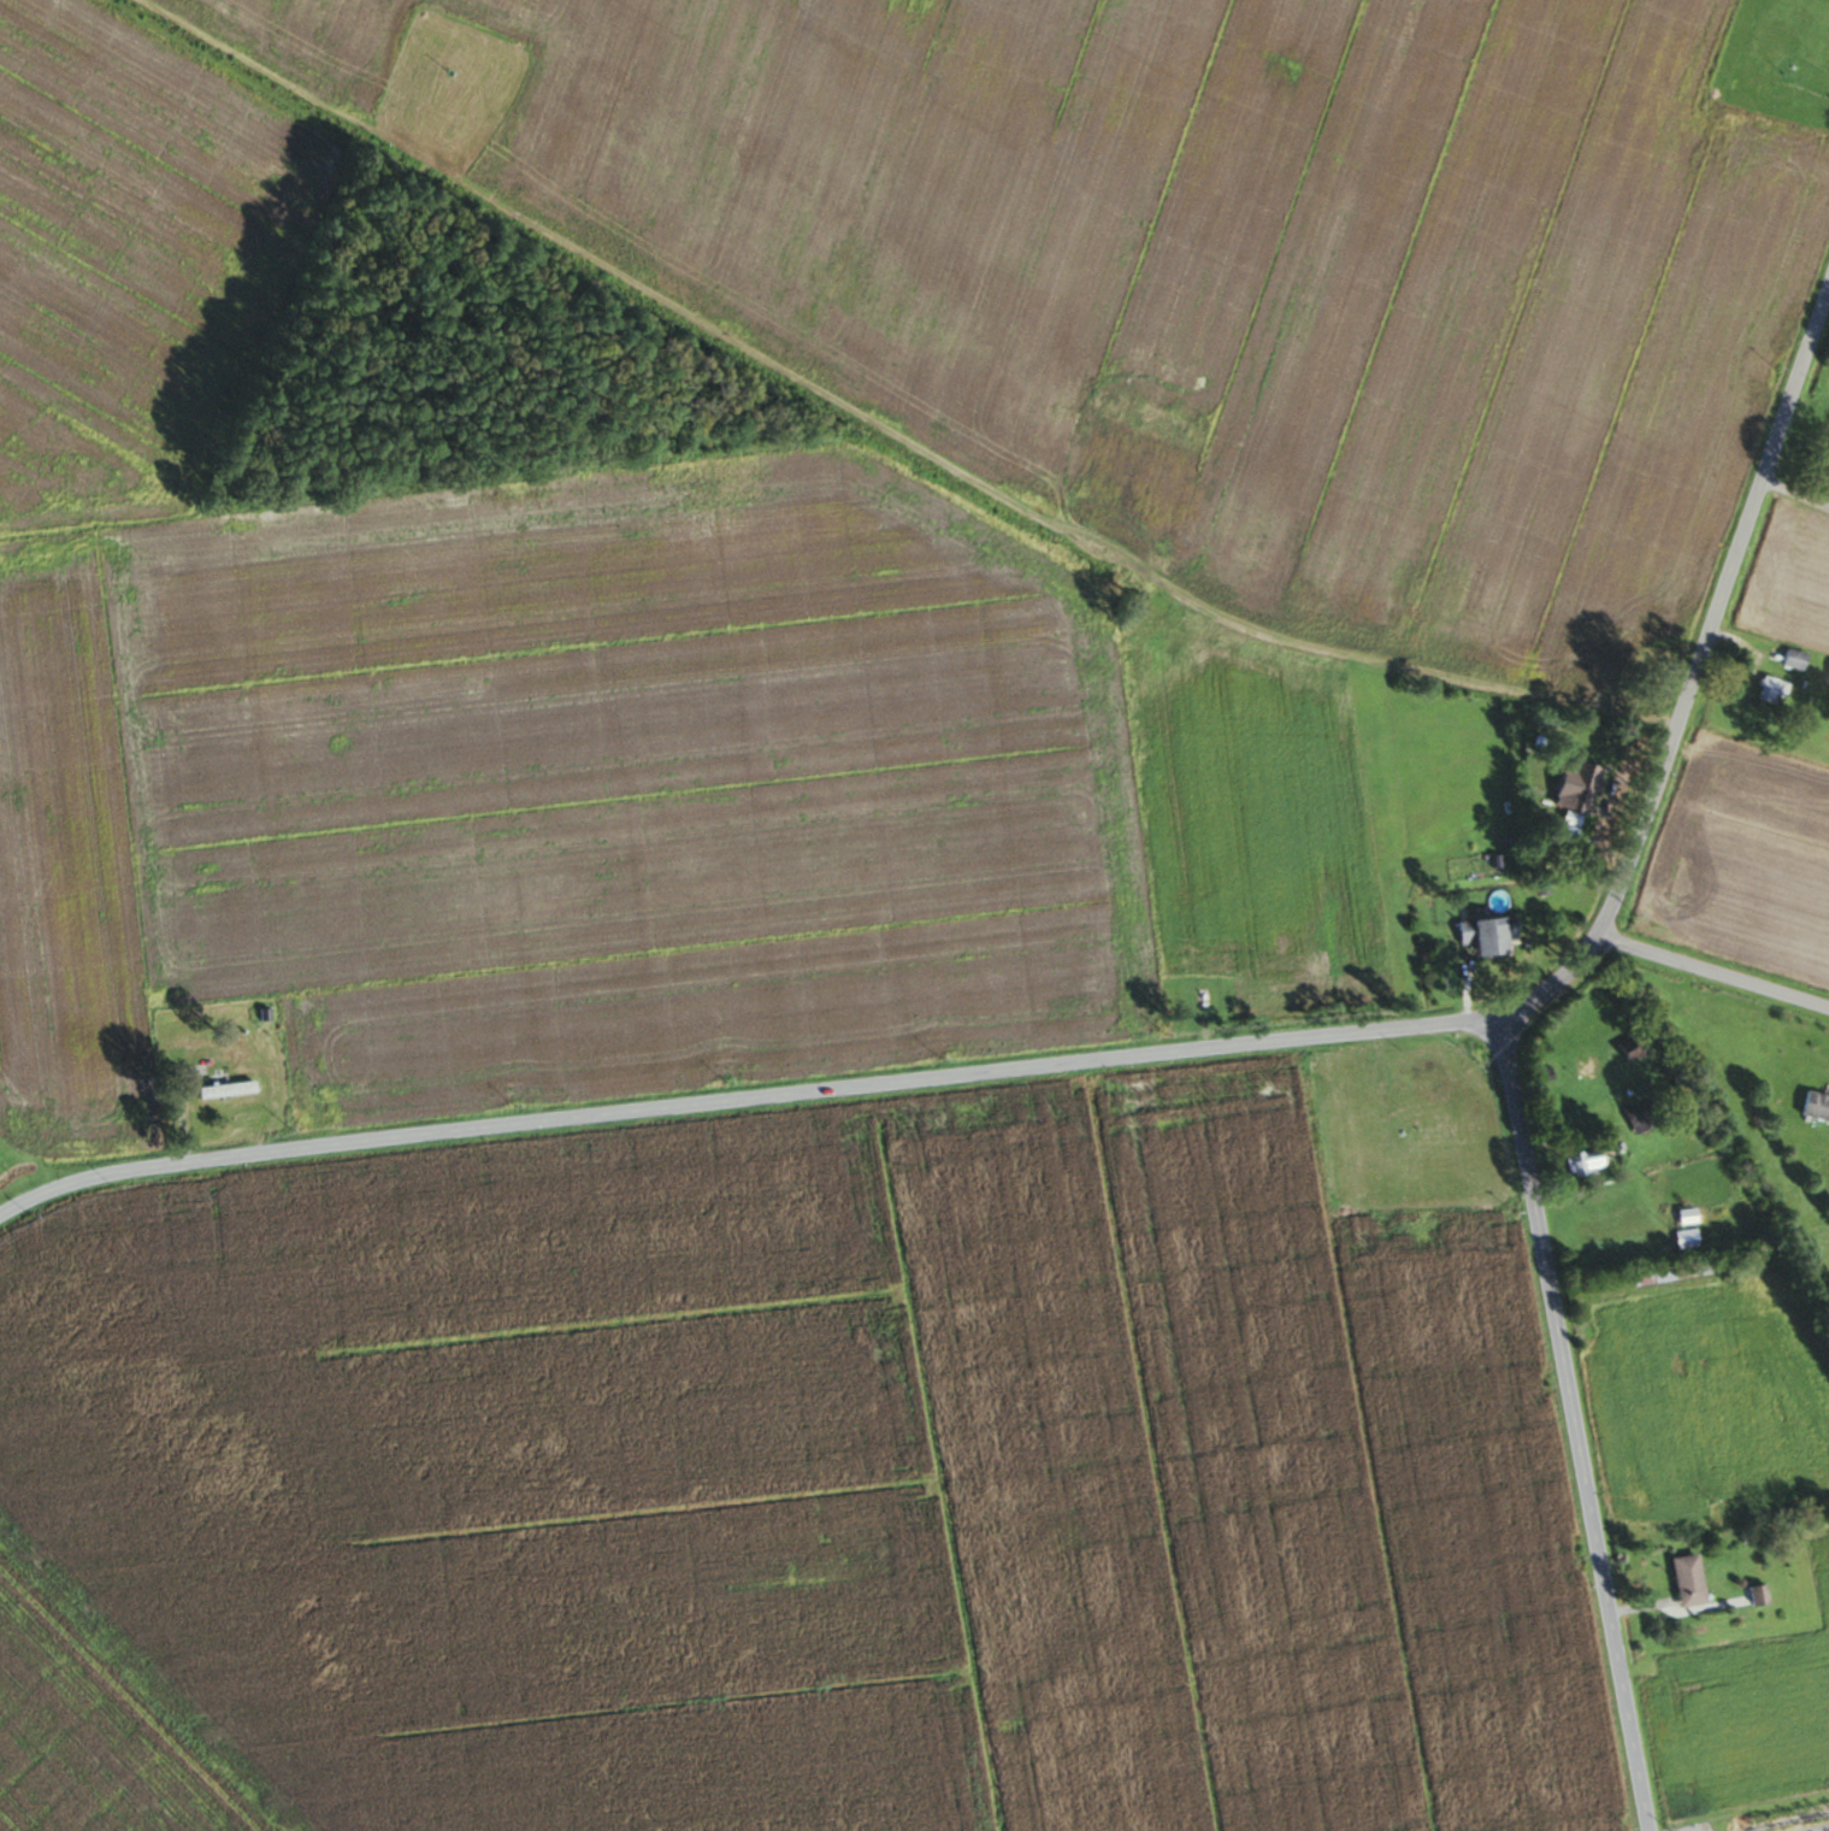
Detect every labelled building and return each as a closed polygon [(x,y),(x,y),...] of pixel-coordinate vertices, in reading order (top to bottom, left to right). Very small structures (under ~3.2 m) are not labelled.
[(1798,670),(1803,654),(1781,648),(1776,665),(1798,670)] [(1784,683),(1757,675),(1750,698),(1776,706),(1784,683)] [(1583,816),(1597,769),(1571,762),(1557,809),(1583,816)] [(1568,849),(1574,830),(1543,819),(1537,838),(1568,849)] [(1510,937),(1508,916),(1451,920),(1452,944),(1465,943),(1466,955),(1497,954),(1496,938),(1510,937)] [(259,1093),(258,1081),(198,1088),(199,1100),(259,1093)] [(1828,1123),(1828,1097),(1800,1089),(1794,1114),(1828,1123)] [(1660,1118),(1647,1095),(1620,1110),(1633,1133),(1660,1118)] [(1598,1149),(1562,1153),(1565,1175),(1601,1171),(1598,1149)] [(1671,1210),(1672,1226),(1691,1224),(1690,1209),(1671,1210)] [(1672,1250),(1693,1247),(1690,1228),(1669,1232),(1672,1250)] [(1666,1557),(1672,1608),(1700,1604),(1693,1554),(1666,1557)] [(1743,1586),(1746,1607),(1765,1604),(1763,1584),(1743,1586)]
